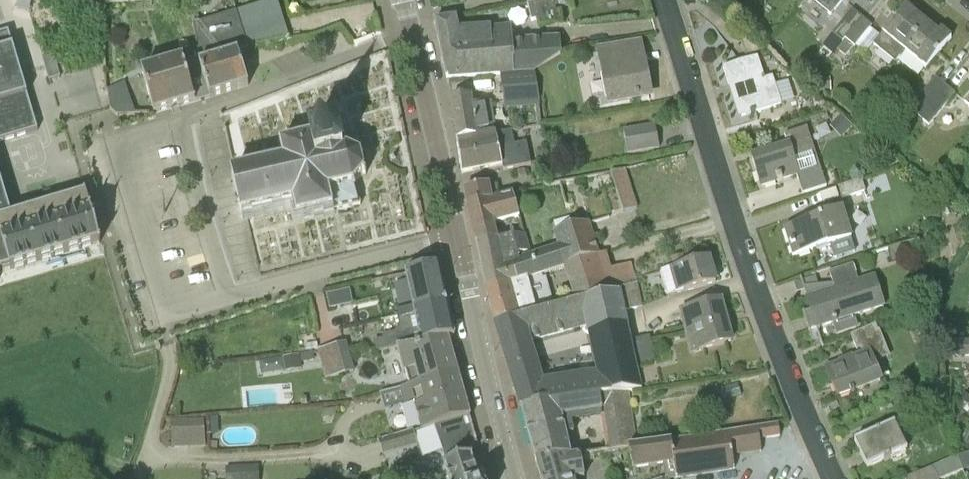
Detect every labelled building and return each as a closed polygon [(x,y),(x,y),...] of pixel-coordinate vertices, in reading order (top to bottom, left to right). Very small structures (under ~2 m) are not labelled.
[(528,3),(531,20),(538,19),(539,25),(556,22),(555,15),(561,14),(558,0),(522,0),(523,1),(526,0),(527,3),(528,3)] [(844,0),(824,0),(835,9),(842,1),(842,2),(844,0)] [(904,52),(904,53),(927,24),(905,6),(873,45),(895,63),(904,52)] [(845,39),(861,18),(852,10),(832,34),(842,42),(845,39)] [(249,86),(238,53),(237,53),(233,41),(244,37),(237,14),(223,19),(229,40),(227,41),(225,34),(223,31),(221,28),(217,27),(214,27),(210,28),(207,30),(205,33),(205,37),(205,41),(210,57),(215,56),(216,60),(200,65),(198,60),(209,98),(214,97),(249,86)] [(473,77),(503,74),(535,71),(562,54),(561,39),(511,44),(509,26),(457,32),(453,17),(434,22),(442,57),(475,54),(479,76),(456,78),(473,77)] [(861,18),(845,39),(846,40),(837,51),(845,57),(854,46),(870,25),(861,18)] [(904,53),(925,69),(952,38),(941,29),(938,33),(927,24),(904,53)] [(37,130),(27,96),(28,96),(16,53),(13,45),(12,45),(8,31),(0,33),(0,141),(37,130)] [(611,103),(650,95),(640,44),(601,52),(611,103)] [(62,76),(55,53),(43,56),(50,80),(62,76)] [(447,79),(456,78),(479,76),(475,54),(442,57),(447,79)] [(757,57),(724,68),(729,85),(733,83),(736,91),(734,92),(743,116),(781,105),(772,77),(764,79),(757,57)] [(143,72),(155,114),(209,98),(198,60),(184,64),(183,60),(143,72)] [(535,72),(504,75),(507,107),(539,103),(535,72)] [(830,90),(829,77),(819,77),(819,91),(830,90)] [(920,118),(946,87),(935,77),(909,110),(920,118)] [(131,83),(112,84),(113,114),(132,113),(131,83)] [(946,87),(920,118),(929,126),(955,94),(946,87)] [(495,133),(489,102),(473,105),(472,97),(450,99),(457,141),(495,133)] [(841,115),(832,124),(843,136),(852,127),(841,115)] [(625,132),(629,154),(661,148),(656,125),(625,132)] [(284,162),(235,173),(232,173),(242,216),(293,204),(297,219),(361,205),(356,188),(355,184),(364,173),(360,156),(353,153),(347,154),(342,127),(310,134),(311,139),(280,145),(284,162)] [(789,146),(752,157),(762,187),(798,175),(805,196),(828,189),(823,175),(813,170),(808,154),(814,146),(808,127),(785,134),(789,146)] [(457,141),(462,173),(503,165),(504,170),(532,164),(527,142),(515,144),(512,130),(497,133),(496,133),(495,133),(457,141)] [(536,152),(538,162),(548,160),(546,150),(536,152)] [(635,208),(624,169),(610,172),(621,212),(635,208)] [(861,179),(838,187),(841,199),(865,191),(861,179)] [(11,217),(0,180),(0,220),(11,217)] [(491,222),(519,214),(514,194),(501,198),(498,185),(464,190),(467,206),(474,231),(491,222)] [(98,244),(101,245),(101,244),(102,243),(100,242),(86,194),(11,217),(0,220),(0,273),(98,244)] [(940,210),(926,217),(932,229),(946,223),(940,210)] [(852,238),(844,212),(787,229),(795,255),(831,244),(847,239),(852,238)] [(518,254),(530,250),(525,232),(498,239),(494,225),(521,218),(519,214),(491,222),(474,231),(487,291),(518,282),(512,264),(520,261),(520,259),(518,254)] [(557,233),(573,227),(570,217),(554,222),(557,233)] [(554,233),(558,246),(520,259),(520,261),(512,264),(518,282),(543,275),(550,273),(563,268),(605,254),(605,253),(599,254),(595,242),(599,241),(597,235),(593,236),(589,223),(554,233)] [(895,256),(914,250),(911,242),(888,250),(891,262),(896,261),(895,256)] [(576,302),(617,289),(638,283),(638,281),(630,263),(610,268),(605,254),(563,268),(573,303),(576,302)] [(679,256),(671,258),(673,266),(681,264),(679,256)] [(709,258),(661,271),(668,296),(716,283),(709,258)] [(811,310),(802,312),(808,331),(811,330),(833,323),(837,335),(859,328),(855,316),(884,306),(875,277),(858,282),(853,265),(831,272),(829,273),(834,290),(807,299),(811,310)] [(406,274),(412,300),(415,315),(448,306),(440,267),(406,274)] [(497,326),(550,310),(550,309),(561,306),(560,301),(553,303),(553,302),(546,277),(544,278),(543,275),(518,282),(487,291),(492,310),(502,307),(505,321),(496,324),(497,326)] [(622,312),(624,311),(643,307),(638,283),(617,289),(622,312)] [(350,289),(338,292),(341,307),(353,305),(350,289)] [(550,310),(497,326),(509,368),(522,410),(547,402),(548,405),(600,396),(595,372),(543,381),(536,360),(532,342),(585,328),(586,335),(628,325),(624,311),(622,312),(617,289),(576,302),(573,303),(561,306),(550,309),(550,310)] [(968,303),(968,293),(964,291),(960,299),(968,303)] [(689,353),(732,341),(729,330),(733,328),(729,313),(725,314),(721,302),(679,314),(689,353)] [(415,315),(399,318),(397,319),(398,326),(393,334),(382,336),(383,339),(376,341),(377,343),(379,351),(397,346),(415,345),(449,339),(455,337),(448,306),(415,315)] [(838,395),(881,378),(875,363),(890,357),(879,330),(877,330),(875,324),(850,335),(858,356),(827,369),(838,395)] [(628,325),(586,335),(595,372),(600,396),(629,392),(629,391),(643,389),(628,325)] [(449,339),(415,345),(397,346),(408,388),(410,387),(458,374),(449,339)] [(316,340),(303,342),(304,351),(318,349),(316,340)] [(350,342),(321,346),(325,377),(354,373),(350,342)] [(945,342),(944,357),(968,358),(968,343),(945,342)] [(300,363),(299,355),(283,358),(285,371),(301,369),(300,363)] [(470,417),(458,374),(410,387),(422,429),(434,426),(470,417)] [(723,401),(741,396),(738,384),(720,389),(723,401)] [(628,448),(637,447),(629,392),(600,396),(548,405),(547,402),(522,410),(537,463),(571,458),(571,457),(566,435),(574,434),(572,422),(600,417),(606,452),(628,449),(628,448)] [(208,416),(208,432),(219,432),(218,416),(208,416)] [(471,454),(475,445),(478,444),(470,417),(434,426),(447,464),(444,464),(450,478),(479,478),(471,454)] [(172,420),(173,447),(207,446),(206,419),(172,420)] [(894,423),(860,439),(871,467),(907,451),(894,423)] [(664,478),(665,478),(668,478),(675,478),(675,476),(734,467),(732,454),(762,449),(760,439),(780,436),(779,424),(758,428),(758,427),(637,447),(628,448),(628,449),(631,470),(633,470),(633,472),(663,468),(664,478)] [(377,440),(382,456),(418,445),(412,429),(377,440)] [(957,457),(962,471),(968,469),(968,453),(957,457)] [(541,478),(583,478),(584,478),(580,456),(571,457),(571,458),(537,463),(541,478)] [(937,478),(942,478),(962,471),(957,457),(932,467),(932,468),(937,478)] [(258,466),(225,468),(226,478),(259,478),(258,466)]
